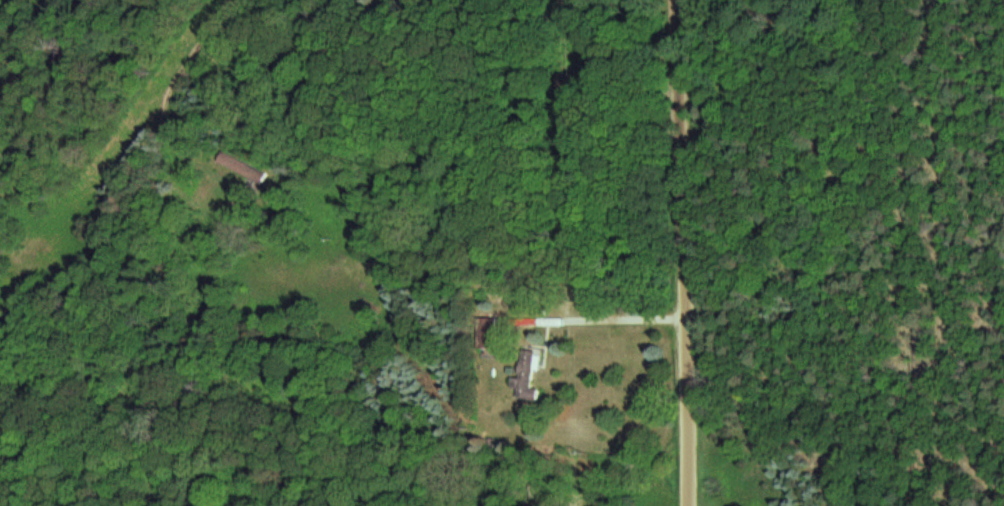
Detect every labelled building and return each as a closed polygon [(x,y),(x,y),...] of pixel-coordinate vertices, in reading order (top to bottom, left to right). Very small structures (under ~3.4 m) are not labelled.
[(518,378),(513,378),(512,389),(517,389),(517,399),(538,400),(539,389),(533,389),(535,350),(520,349),(518,378)]
